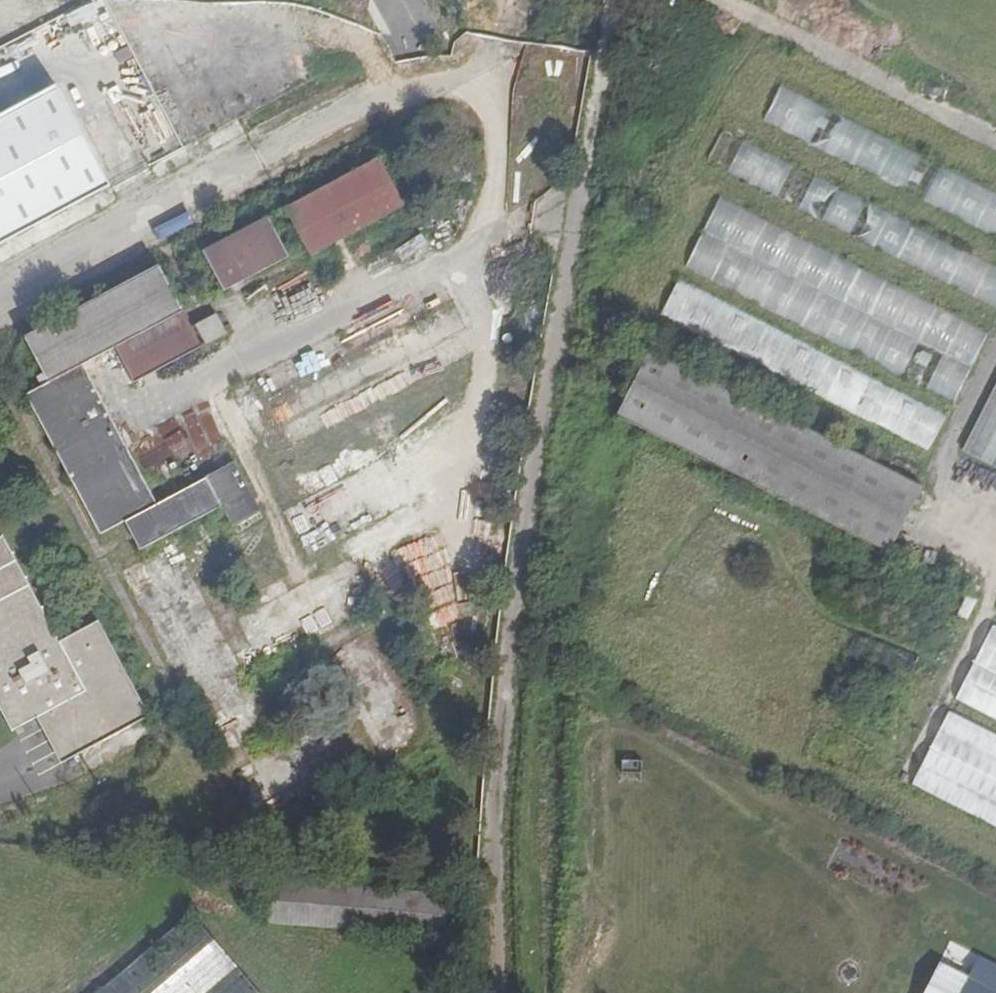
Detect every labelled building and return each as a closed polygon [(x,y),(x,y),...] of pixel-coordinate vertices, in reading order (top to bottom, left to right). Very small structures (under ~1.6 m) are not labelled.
[(143,162),(180,146),(136,48),(124,43),(105,0),(101,0),(0,44),(0,106),(8,109),(30,99),(25,114),(44,121),(58,81),(84,69),(91,86),(101,89),(113,116),(125,120),(143,162)] [(764,120),(995,238),(995,193),(782,85),(764,120)] [(707,163),(995,309),(995,267),(724,130),(707,163)] [(310,256),(404,206),(378,158),(284,208),(310,256)] [(720,197),(685,267),(954,403),(989,333),(720,197)] [(287,255),(266,218),(203,252),(223,290),(287,255)] [(114,347),(181,312),(157,267),(24,337),(49,384),(27,396),(101,532),(125,521),(139,549),(220,506),(230,526),(258,512),(232,463),(155,504),(83,372),(104,361),(102,354),(114,347)] [(660,315),(929,451),(947,415),(679,279),(660,315)] [(181,312),(114,347),(133,382),(200,347),(181,312)] [(227,333),(216,314),(195,325),(205,344),(227,333)] [(922,488),(650,350),(617,416),(889,554),(895,542),(922,488)] [(962,451),(995,469),(995,384),(962,451)] [(147,429),(152,440),(136,446),(145,470),(205,447),(191,411),(147,429)] [(72,757),(149,716),(98,621),(58,642),(2,537),(0,538),(0,710),(11,730),(36,716),(47,710),(72,757)] [(953,620),(965,625),(975,600),(963,595),(953,620)] [(993,625),(955,700),(995,721),(995,627),(993,625)] [(935,704),(912,754),(921,758),(944,708),(935,704)] [(61,763),(72,757),(47,710),(36,716),(61,763)] [(949,711),(911,784),(995,827),(995,735),(949,711)] [(263,891),(447,905),(448,896),(264,880),(263,891)] [(447,905),(263,891),(259,923),(444,938),(447,905)] [(191,914),(98,992),(259,992),(191,914)] [(939,961),(923,992),(995,992),(995,964),(979,955),(968,976),(939,961)]
